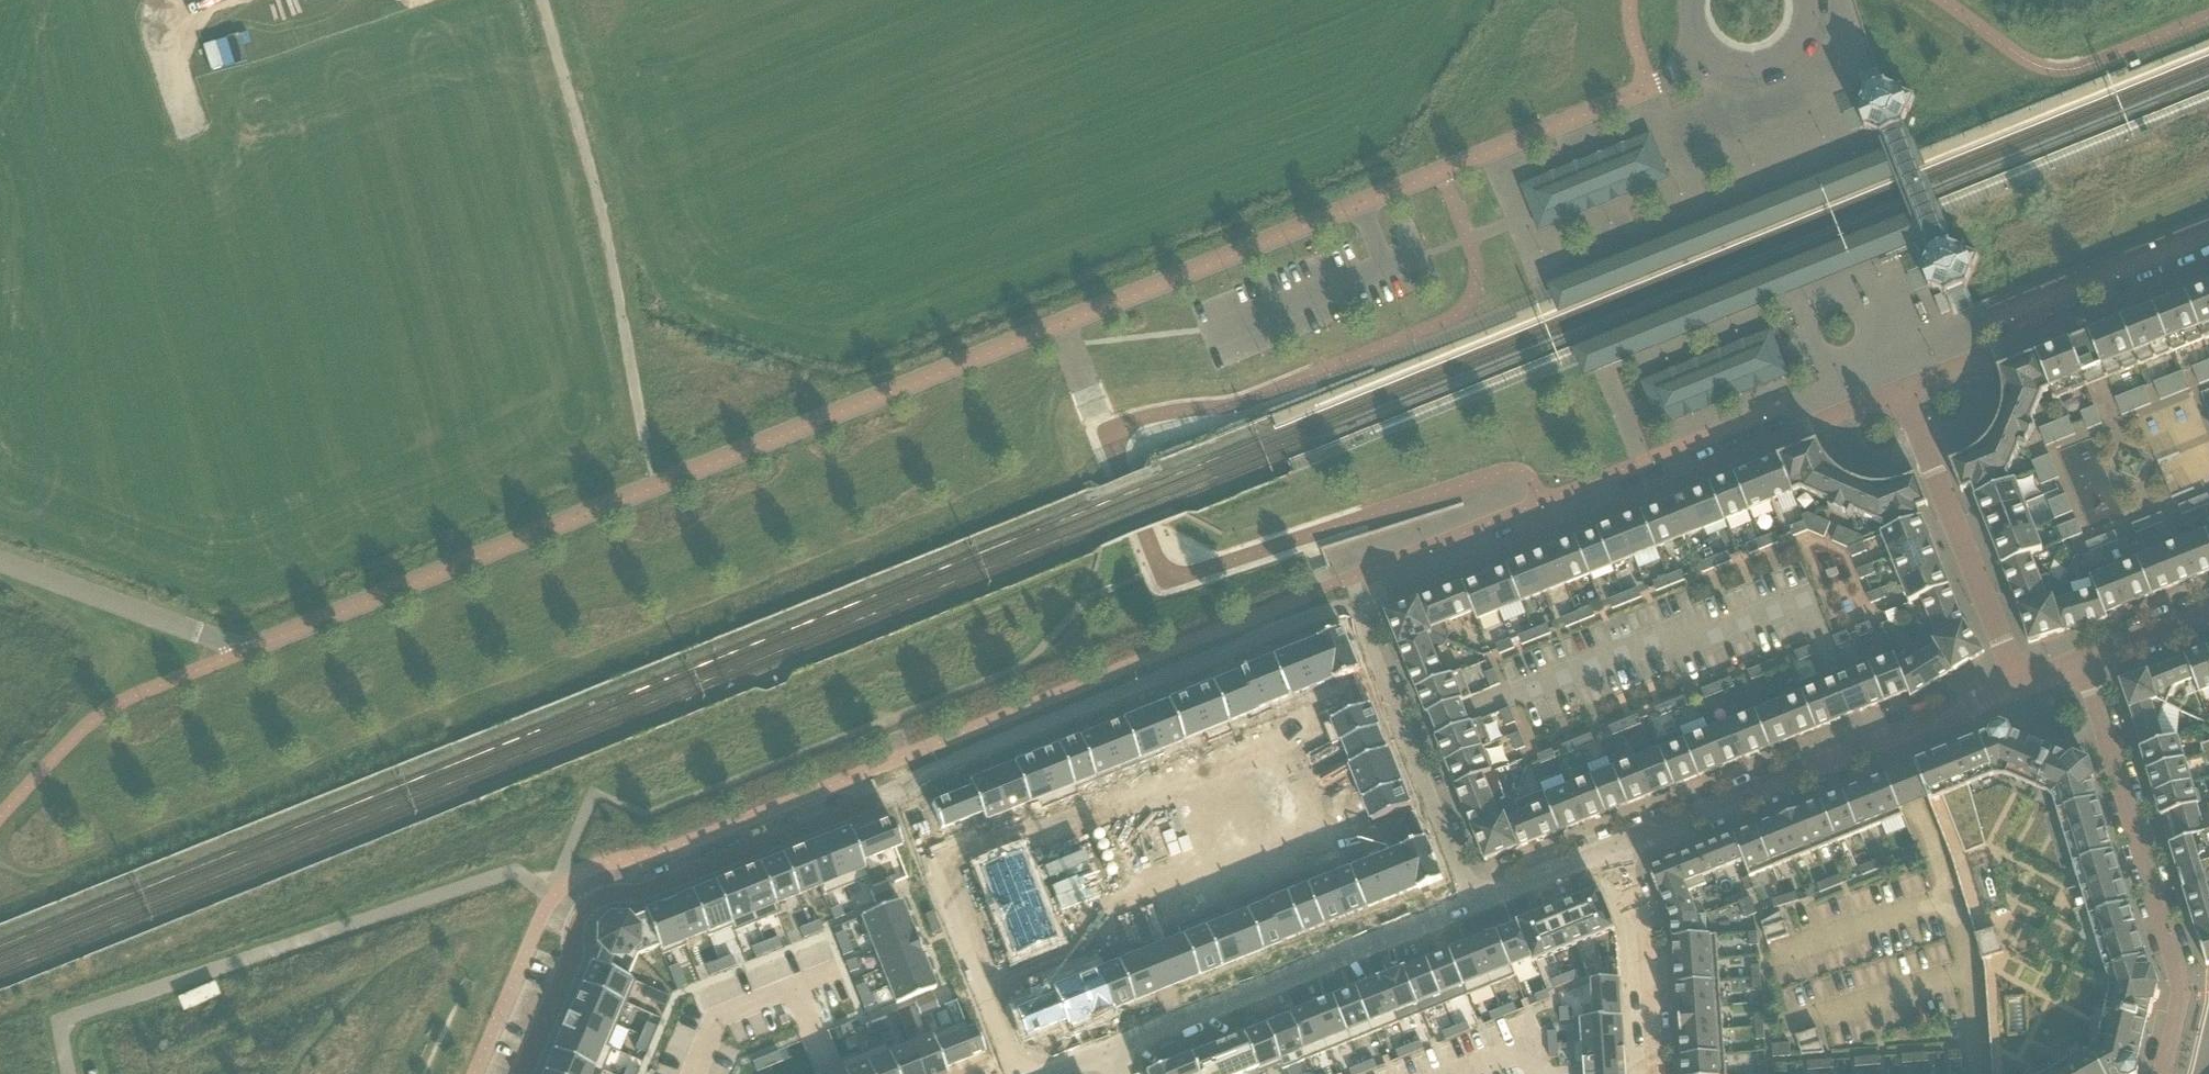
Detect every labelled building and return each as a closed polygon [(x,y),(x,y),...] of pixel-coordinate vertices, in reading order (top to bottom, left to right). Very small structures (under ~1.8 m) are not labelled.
[(1910,110),(1915,97),(1902,92),(1901,89),(1899,90),(1887,85),(1885,83),(1870,89),(1863,92),(1864,94),(1858,107),(1856,107),(1857,109),(1861,118),(1865,130),(1868,129),(1880,134),(1881,137),(1884,136),(1892,132),(1900,129),(1903,128),(1904,128),(1903,126),(1908,114),(1910,112),(1910,110)] [(1519,180),(1536,227),(1670,180),(1653,132),(1519,180)] [(1974,269),(1979,257),(1966,251),(1965,249),(1963,250),(1950,245),(1949,242),(1946,244),(1937,247),(1930,250),(1927,251),(1928,253),(1922,266),(1920,267),(1926,281),(1929,289),(1932,288),(1944,294),(1945,296),(1968,287),(1967,285),(1972,273),(1974,272),(1974,269)] [(2201,288),(2200,286),(2194,288),(2195,291),(2088,334),(2088,335),(2072,341),(2070,342),(2070,341),(2052,348),(2051,346),(2045,348),(2046,350),(2037,354),(2036,354),(2054,400),(2088,386),(2083,375),(2101,368),(2106,379),(2208,338),(2208,285),(2201,288)] [(1661,424),(1791,376),(1774,329),(1644,377),(1661,424)] [(1955,471),(1953,472),(1954,474),(1957,481),(1958,483),(1961,491),(1961,493),(1963,492),(1971,489),(1975,497),(2015,481),(2010,482),(2008,475),(2020,447),(2025,450),(2027,445),(2026,445),(2028,438),(2030,439),(2035,426),(2030,424),(2042,393),(2050,390),(2053,399),(2053,400),(2054,400),(2036,354),(1997,369),(1999,374),(2002,387),(2002,399),(2001,412),(2000,414),(2001,414),(2000,417),(1995,416),(1996,415),(1994,414),(1993,416),(1995,417),(1992,425),(1990,424),(1989,425),(1991,426),(1995,428),(1994,431),(1993,430),(1992,432),(1984,442),(1974,451),(1962,458),(1959,459),(1963,468),(1955,471)] [(2207,362),(2192,367),(2196,376),(2208,371),(2208,368),(2207,362)] [(2182,371),(2168,377),(2171,386),(2186,380),(2182,371)] [(2196,376),(2199,385),(2208,381),(2208,371),(2196,376)] [(2171,386),(2168,377),(2154,383),(2157,392),(2171,386)] [(2189,389),(2186,380),(2171,386),(2175,395),(2189,389)] [(2175,395),(2171,386),(2157,392),(2161,401),(2175,395)] [(2144,387),(2129,393),(2133,402),(2147,396),(2144,387)] [(2133,402),(2129,393),(2115,398),(2118,407),(2133,402)] [(2151,405),(2147,396),(2133,402),(2136,410),(2151,405)] [(2136,410),(2133,402),(2118,407),(2122,416),(2136,410)] [(2095,406),(2080,412),(2084,421),(2098,415),(2095,406)] [(2102,424),(2098,415),(2084,421),(2087,430),(2102,424)] [(2068,417),(2053,423),(2057,432),(2071,426),(2068,417)] [(2057,432),(2053,423),(2039,429),(2043,438),(2057,432)] [(2075,435),(2071,426),(2057,432),(2061,441),(2075,435)] [(2061,441),(2057,432),(2043,438),(2046,446),(2061,441)] [(1817,442),(1779,457),(1793,493),(1801,490),(1832,503),(1829,509),(1842,514),(1843,513),(1849,515),(1848,517),(1852,519),(1854,513),(1883,525),(1886,532),(1882,534),(1922,519),(1918,510),(1919,510),(1926,507),(1927,506),(1928,506),(1927,504),(1924,497),(1924,495),(1920,487),(1920,486),(1920,485),(1918,486),(1910,489),(1907,480),(1903,481),(1894,484),(1884,485),(1874,485),(1864,483),(1863,483),(1862,484),(1859,483),(1861,478),(1862,476),(1860,476),(1859,478),(1851,474),(1852,473),(1851,472),(1850,473),(1850,474),(1848,478),(1845,477),(1846,476),(1835,468),(1826,458),(1819,446),(1817,442)] [(2050,455),(2041,458),(2046,473),(2055,469),(2050,455)] [(1771,502),(1793,493),(1778,457),(1778,458),(1757,466),(1771,502)] [(2046,473),(2041,458),(2032,462),(2038,476),(2046,473)] [(1749,511),(1771,502),(1757,466),(1735,475),(1749,511)] [(2059,478),(2055,469),(2046,473),(2038,476),(2041,485),(2059,478)] [(1710,485),(1725,520),(1749,511),(1735,475),(1710,485)] [(1984,519),(2024,504),(2015,481),(1975,497),(1984,519)] [(1688,494),(1702,529),(1725,520),(1710,485),(1688,494)] [(1680,538),(1702,529),(1688,494),(1666,502),(1680,538)] [(2193,500),(2197,509),(2208,505),(2208,498),(2208,494),(2193,500)] [(2048,502),(2055,519),(2073,512),(2066,495),(2048,502)] [(2197,509),(2193,500),(2178,506),(2182,515),(2197,509)] [(1642,512),(1656,548),(1680,538),(1666,502),(1642,512)] [(2033,528),(2024,504),(1984,519),(1994,544),(2033,528)] [(1634,556),(1656,548),(1642,512),(1620,521),(1634,556)] [(1808,531),(1814,516),(1808,513),(1802,516),(1804,521),(1808,531)] [(2161,513),(2147,519),(2150,528),(2165,523),(2161,513)] [(1816,534),(1822,520),(1814,516),(1808,531),(1816,534)] [(1931,541),(1922,519),(1882,534),(1891,556),(1931,541)] [(2150,528),(2147,519),(2132,525),(2136,534),(2150,528)] [(1830,523),(1822,520),(1816,534),(1824,538),(1830,523)] [(2077,520),(2057,527),(2063,542),(2082,534),(2077,520)] [(1612,565),(1634,556),(1620,521),(1598,530),(1612,565)] [(1793,537),(1808,531),(1804,521),(1789,527),(1793,537)] [(1840,545),(1847,530),(1838,526),(1832,541),(1840,545)] [(2002,566),(2042,550),(2033,528),(1994,544),(2002,566)] [(1576,539),(1590,574),(1612,565),(1598,530),(1576,539)] [(1848,548),(1855,533),(1847,530),(1840,545),(1848,548)] [(2115,532),(2100,537),(2104,547),(2119,541),(2115,532)] [(2205,532),(2183,540),(2198,576),(2208,572),(2208,541),(2205,532)] [(1775,533),(1760,539),(1764,548),(1778,543),(1775,533)] [(1861,536),(1855,533),(1848,548),(1863,542),(1861,536)] [(2104,547),(2100,537),(2086,543),(2089,553),(2104,547)] [(1565,584),(1590,574),(1576,539),(1551,549),(1565,584)] [(1749,554),(1764,548),(1760,539),(1746,545),(1749,554)] [(2198,576),(2183,540),(2159,550),(2173,586),(2198,576)] [(1940,565),(1931,541),(1891,556),(1900,581),(1940,565)] [(1867,551),(1863,542),(1848,548),(1852,557),(1867,551)] [(1543,592),(1565,584),(1551,549),(1529,557),(1543,592)] [(2052,600),(2061,583),(2047,576),(2039,579),(2030,555),(2043,551),(2042,550),(2002,566),(2020,609),(2052,600)] [(2173,586),(2159,550),(2137,559),(2151,595),(2173,586)] [(1728,552),(1714,558),(1717,567),(1732,561),(1728,552)] [(1507,566),(1521,601),(1543,592),(1529,557),(1507,566)] [(1717,567),(1714,558),(1699,563),(1703,573),(1717,567)] [(2151,595),(2137,559),(2112,569),(2127,605),(2151,595)] [(1861,579),(1876,574),(1872,564),(1857,570),(1861,579)] [(1949,587),(1940,565),(1900,581),(1909,603),(1949,587)] [(1485,575),(1499,610),(1521,601),(1507,566),(1485,575)] [(2127,605),(2112,569),(2090,578),(2105,613),(2106,619),(2108,618),(2105,613),(2127,605)] [(1682,570),(1667,576),(1671,586),(1686,580),(1682,570)] [(1463,584),(1477,619),(1499,610),(1485,575),(1463,584)] [(1671,586),(1667,576),(1653,582),(1656,591),(1671,586)] [(2105,613),(2090,578),(2095,591),(2075,597),(2071,589),(2061,583),(2052,600),(2062,632),(2106,619),(2105,613)] [(1419,602),(1431,633),(1447,640),(1449,634),(1444,622),(1473,611),(1476,619),(1477,619),(1463,584),(1419,602)] [(1964,624),(1949,587),(1909,603),(1909,604),(1922,599),(1932,625),(1922,630),(1920,635),(1935,642),(1964,624)] [(1638,588),(1623,594),(1627,603),(1641,597),(1638,588)] [(1886,598),(1882,589),(1867,594),(1871,604),(1886,598)] [(1627,603),(1623,594),(1609,600),(1612,609),(1627,603)] [(2062,632),(2052,600),(2020,609),(2026,631),(2025,632),(2029,644),(2041,640),(2040,639),(2062,632)] [(1400,646),(1431,633),(1419,602),(1397,610),(1397,609),(1385,613),(1390,625),(1391,625),(1400,646)] [(1591,607),(1577,613),(1580,622),(1595,616),(1591,607)] [(1566,628),(1580,622),(1577,613),(1562,618),(1566,628)] [(1870,622),(1855,628),(1859,638),(1873,632),(1870,622)] [(1547,624),(1533,630),(1536,639),(1551,634),(1547,624)] [(1976,640),(1974,641),(1964,624),(1935,642),(1953,671),(1970,660),(1971,662),(1984,654),(1976,640)] [(1343,630),(1320,639),(1337,681),(1360,672),(1343,630)] [(1522,645),(1536,639),(1533,630),(1518,636),(1522,645)] [(1847,631),(1833,637),(1836,646),(1851,640),(1847,631)] [(1417,689),(1462,671),(1461,670),(1444,677),(1433,650),(1444,646),(1447,640),(1431,633),(1400,646),(1417,689)] [(1912,696),(1953,671),(1935,642),(1920,635),(1918,641),(1925,653),(1900,669),(1895,656),(1894,656),(1908,691),(1912,696)] [(1320,641),(1299,649),(1314,689),(1335,680),(1336,681),(1337,681),(1320,639),(1319,640),(1320,641)] [(1514,648),(1511,639),(1496,645),(1500,654),(1514,648)] [(1795,652),(1798,662),(1813,656),(1809,646),(1795,652)] [(2207,648),(2184,657),(2185,659),(2186,658),(2194,679),(2193,679),(2199,693),(2208,689),(2208,653),(2207,648)] [(1299,649),(1277,658),(1292,697),(1314,689),(1299,649)] [(1908,691),(1894,656),(1871,665),(1867,657),(1884,702),(1908,692),(1910,697),(1912,696),(1908,691)] [(1884,702),(1867,657),(1843,666),(1847,675),(1835,680),(1826,683),(1825,684),(1822,675),(1798,684),(1816,729),(1849,716),(1884,702)] [(1256,666),(1254,667),(1272,711),(1273,710),(1271,706),(1292,697),(1277,658),(1256,667),(1256,666)] [(2186,658),(2185,659),(2148,674),(2148,673),(2120,683),(2166,705),(2175,686),(2193,679),(2194,679),(2186,658)] [(1777,659),(1762,665),(1766,674),(1781,669),(1777,659)] [(1766,674),(1762,665),(1748,671),(1752,680),(1766,674)] [(1254,667),(1232,675),(1250,720),(1272,711),(1254,667)] [(1491,688),(1500,684),(1494,670),(1485,673),(1491,688)] [(1446,762),(1491,744),(1481,718),(1469,723),(1465,714),(1460,701),(1472,697),(1462,671),(1417,689),(1427,715),(1430,713),(1435,725),(1439,735),(1436,736),(1446,762)] [(1232,676),(1211,685),(1230,733),(1231,733),(1227,723),(1247,715),(1249,720),(1250,720),(1232,675),(1231,676),(1232,676)] [(1731,678),(1716,684),(1720,693),(1734,687),(1731,678)] [(2157,723),(2166,705),(2120,683),(2130,710),(2142,748),(2142,749),(2163,742),(2157,723)] [(1705,699),(1720,693),(1716,684),(1702,690),(1705,699)] [(1816,729),(1798,684),(1802,693),(1778,703),(1792,738),(1816,729)] [(1211,685),(1189,693),(1208,742),(1230,733),(1211,685)] [(1189,693),(1167,702),(1182,741),(1203,733),(1207,743),(1208,742),(1189,693)] [(1366,695),(1355,699),(1359,709),(1370,705),(1366,695)] [(1684,697),(1671,702),(1675,711),(1688,706),(1684,697)] [(1167,702),(1144,711),(1162,755),(1163,755),(1161,750),(1182,741),(1167,702)] [(1332,702),(1321,706),(1325,716),(1336,712),(1332,702)] [(1675,711),(1671,702),(1658,706),(1661,716),(1675,711)] [(1792,738),(1778,703),(1756,711),(1770,747),(1792,738)] [(1359,709),(1322,724),(1332,748),(1341,743),(1342,744),(1344,743),(1352,763),(1350,764),(1357,782),(1396,767),(1389,749),(1381,728),(1371,705),(1370,705),(1359,709)] [(1321,706),(1311,710),(1315,720),(1325,716),(1321,706)] [(1500,712),(1506,726),(1515,723),(1509,708),(1500,712)] [(1144,711),(1122,720),(1140,764),(1162,755),(1144,711)] [(1770,747),(1756,711),(1731,721),(1745,757),(1770,747)] [(1635,717),(1622,722),(1625,731),(1638,726),(1635,717)] [(1122,720),(1100,729),(1118,773),(1140,764),(1122,720)] [(1745,757),(1731,721),(1709,730),(1723,766),(1745,757)] [(1625,731),(1622,722),(1609,727),(1612,736),(1625,731)] [(1290,725),(1280,729),(1284,739),(1294,736),(1290,725)] [(1313,728),(1303,732),(1307,742),(1317,738),(1313,728)] [(1100,729),(1078,738),(1096,782),(1118,773),(1100,729)] [(1280,729),(1269,733),(1273,744),(1284,739),(1280,729)] [(1723,766),(1709,730),(1685,740),(1699,776),(1723,766)] [(1699,776),(1685,740),(1681,731),(1656,741),(1660,750),(1674,786),(1699,776)] [(1760,943),(1789,1040),(1796,1038),(1800,1050),(1801,1050),(1802,1055),(1821,1054),(1824,1053),(1959,1011),(1962,1051),(1963,1059),(1964,1073),(2133,1073),(2136,1065),(2150,1004),(2153,989),(2156,989),(2156,987),(2153,987),(2149,972),(2135,927),(2131,913),(2111,848),(2107,834),(2091,782),(2086,768),(2089,766),(2087,765),(2085,766),(2071,760),(2010,734),(2002,731),(1887,777),(1887,778),(1914,846),(1917,854),(1924,870),(1782,913),(1778,914),(1762,923),(1764,928),(1763,929),(1767,941),(1760,943)] [(1519,732),(1510,736),(1516,751),(1525,747),(1519,732)] [(1591,734),(1577,740),(1580,749),(1595,743),(1591,734)] [(2177,737),(2163,742),(2142,749),(2142,748),(2140,749),(2147,772),(2184,761),(2177,737)] [(1078,738),(1057,746),(1077,795),(1078,794),(1076,789),(1096,782),(1078,738)] [(1566,755),(1580,749),(1577,740),(1562,745),(1566,755)] [(2204,755),(2208,753),(2208,742),(2201,745),(2204,755)] [(1456,786),(1492,772),(1482,748),(1491,745),(1491,744),(1446,762),(1456,786)] [(1057,746),(1035,755),(1055,804),(1077,795),(1057,746)] [(1249,749),(1238,753),(1242,763),(1253,759),(1249,749)] [(1552,749),(1537,756),(1541,765),(1556,759),(1552,749)] [(1674,786),(1660,750),(1638,759),(1652,794),(1674,786)] [(1238,753),(1228,757),(1232,767),(1242,763),(1238,753)] [(1035,755),(1013,764),(1033,812),(1055,804),(1035,755)] [(1652,794),(1638,759),(1614,768),(1628,804),(1652,794)] [(2191,784),(2184,761),(2147,772),(2154,795),(2191,784)] [(1013,764),(991,772),(1007,811),(1028,803),(1032,813),(1033,812),(1013,764)] [(1207,765),(1194,771),(1198,781),(1211,776),(1207,765)] [(1396,767),(1357,782),(1364,800),(1403,784),(1396,767)] [(1628,804),(1614,768),(1592,777),(1606,813),(1628,804)] [(1194,771),(1181,776),(1185,786),(1198,781),(1194,771)] [(991,772),(969,781),(985,820),(1007,811),(991,772)] [(1511,801),(1506,799),(1495,803),(1484,776),(1492,773),(1492,772),(1456,786),(1473,829),(1505,817),(1511,801)] [(1606,813),(1592,777),(1567,787),(1582,823),(1606,813)] [(971,789),(931,805),(941,829),(981,813),(984,821),(985,820),(969,781),(968,782),(971,789)] [(1334,782),(1324,786),(1328,796),(1339,792),(1334,782)] [(1163,783),(1149,788),(1154,799),(1167,793),(1163,783)] [(1403,784),(1364,800),(1373,821),(1400,811),(1411,806),(1412,806),(1403,784)] [(2204,832),(2202,823),(2197,807),(2198,807),(2191,784),(2154,795),(2161,818),(2170,815),(2175,831),(2178,841),(2179,843),(2170,845),(2207,966),(2208,965),(2208,833),(2205,835),(2204,832)] [(1843,793),(1859,833),(1881,824),(1865,785),(1843,793)] [(1582,823),(1567,787),(1545,796),(1559,832),(1582,823)] [(1149,788),(1136,794),(1140,804),(1154,799),(1149,788)] [(1339,792),(1328,796),(1333,807),(1343,803),(1339,792)] [(1843,793),(1821,802),(1837,842),(1859,833),(1843,793)] [(1559,832),(1545,796),(1548,804),(1522,815),(1517,804),(1511,801),(1505,817),(1517,848),(1559,832)] [(1119,801),(1105,806),(1109,816),(1123,811),(1119,801)] [(1821,802),(1801,811),(1816,850),(1837,842),(1821,802)] [(1105,806),(1092,811),(1096,822),(1109,816),(1105,806)] [(1411,806),(1400,811),(1404,821),(1415,817),(1411,806)] [(1777,820),(1793,859),(1816,850),(1801,811),(1794,813),(1784,817),(1777,820)] [(1517,848),(1505,817),(1473,829),(1486,861),(1517,848)] [(1350,818),(1339,823),(1343,833),(1354,829),(1350,818)] [(1073,819),(1063,823),(1067,833),(1077,829),(1073,819)] [(1756,828),(1772,868),(1793,859),(1777,820),(1756,828)] [(849,829),(848,830),(868,879),(869,878),(862,861),(894,848),(896,847),(902,845),(892,821),(852,837),(849,829)] [(1063,823),(1052,827),(1056,838),(1067,833),(1063,823)] [(1038,825),(1027,830),(1032,840),(1042,836),(1038,825)] [(1386,825),(1376,829),(1380,839),(1390,835),(1386,825)] [(1749,876),(1750,877),(1772,868),(1756,828),(1734,837),(1743,860),(1749,876)] [(1376,829),(1365,833),(1369,843),(1380,839),(1376,829)] [(848,830),(826,838),(846,887),(868,879),(848,830)] [(1329,832),(1315,837),(1319,848),(1333,842),(1329,832)] [(1421,834),(1401,842),(1419,888),(1443,879),(1436,864),(1438,863),(1433,852),(1432,853),(1426,837),(1424,838),(1422,833),(1421,834)] [(1315,837),(1302,843),(1306,853),(1319,848),(1315,837)] [(1703,876),(1743,860),(1734,837),(1706,848),(1705,847),(1696,851),(1696,852),(1693,853),(1703,876)] [(826,838),(804,847),(823,896),(846,887),(826,838)] [(1352,838),(1341,842),(1346,853),(1356,848),(1352,838)] [(996,841),(987,845),(992,857),(1001,853),(996,841)] [(1402,849),(1386,855),(1402,894),(1418,888),(1418,889),(1419,888),(1401,842),(1400,842),(1402,849)] [(987,845),(977,849),(982,861),(992,857),(987,845)] [(1914,846),(1902,851),(1905,859),(1917,854),(1914,846)] [(804,847),(782,856),(797,895),(819,887),(822,896),(823,896),(804,847)] [(1052,849),(1042,853),(1046,864),(1056,859),(1052,849)] [(1287,849),(1274,854),(1278,864),(1291,859),(1287,849)] [(1020,853),(981,869),(988,887),(1027,871),(1020,853)] [(1650,871),(1658,894),(1662,892),(1661,891),(1683,883),(1686,892),(1687,892),(1706,884),(1703,876),(1693,853),(1680,859),(1679,858),(1664,864),(1664,865),(1650,871)] [(1274,854),(1260,859),(1264,870),(1278,864),(1274,854)] [(1386,855),(1369,862),(1385,901),(1402,894),(1386,855)] [(782,856),(759,865),(778,914),(779,913),(775,904),(797,895),(782,856)] [(1887,866),(1883,858),(1871,863),(1875,871),(1887,866)] [(1056,859),(1046,864),(1050,874),(1061,870),(1056,859)] [(1369,862),(1352,869),(1368,908),(1385,901),(1369,862)] [(1875,871),(1871,863),(1859,867),(1863,876),(1875,871)] [(759,865),(737,874),(756,923),(778,914),(759,865)] [(1243,866),(1230,872),(1234,882),(1247,877),(1243,866)] [(1352,869),(1331,877),(1347,916),(1368,908),(1352,869)] [(1027,871),(988,887),(994,903),(993,903),(994,904),(1034,888),(1027,871)] [(1230,872),(1216,877),(1221,887),(1234,882),(1230,872)] [(737,874),(715,883),(734,931),(756,923),(737,874)] [(1307,875),(1306,876),(1326,924),(1347,916),(1331,877),(1311,885),(1307,875)] [(1844,883),(1840,875),(1829,880),(1832,888),(1844,883)] [(1306,876),(1286,884),(1305,933),(1326,924),(1306,876)] [(1741,880),(1746,892),(1754,889),(1750,877),(1749,876),(1741,880)] [(1063,877),(1053,881),(1057,891),(1068,887),(1063,877)] [(1832,888),(1829,880),(1817,885),(1820,893),(1832,888)] [(715,883),(691,892),(708,936),(731,927),(733,932),(734,931),(715,883)] [(1201,883),(1188,888),(1192,899),(1206,893),(1201,883)] [(1673,921),(1674,938),(1707,936),(1707,935),(1705,915),(1696,916),(1687,892),(1686,892),(1683,883),(1661,891),(1662,892),(1673,921)] [(888,884),(879,888),(884,900),(893,896),(889,886),(888,884)] [(1265,892),(1264,893),(1283,941),(1305,933),(1286,884),(1285,884),(1288,894),(1269,902),(1265,892)] [(873,891),(870,892),(875,904),(884,900),(879,888),(873,891)] [(1034,888),(994,904),(1000,922),(1041,905),(1034,888)] [(1188,888),(1175,894),(1179,904),(1192,899),(1188,888)] [(1600,890),(1579,899),(1595,938),(1614,931),(1616,930),(1600,890)] [(676,898),(668,901),(685,945),(686,945),(684,940),(705,931),(707,936),(708,936),(691,892),(676,898)] [(1264,893),(1242,902),(1261,950),(1283,941),(1264,893)] [(1799,901),(1796,893),(1784,896),(1786,905),(1799,901)] [(1784,896),(1772,900),(1774,908),(1786,905),(1784,896)] [(1750,897),(1738,902),(1741,910),(1754,905),(1750,897)] [(1579,899),(1559,907),(1575,946),(1595,938),(1579,899)] [(1073,900),(1062,904),(1067,915),(1077,911),(1073,900)] [(660,905),(645,911),(662,954),(685,945),(668,901),(660,905)] [(896,903),(861,917),(868,935),(907,919),(900,901),(896,903)] [(1222,910),(1221,910),(1240,959),(1261,950),(1242,902),(1241,902),(1243,907),(1224,915),(1222,910)] [(1169,904),(1158,908),(1162,918),(1173,914),(1169,904)] [(1041,905),(1000,922),(1001,923),(1002,922),(1008,938),(1048,923),(1041,905)] [(1754,905),(1741,910),(1745,918),(1757,913),(1754,905)] [(840,906),(829,910),(834,920),(844,916),(840,906)] [(1559,907),(1540,914),(1555,954),(1575,946),(1559,907)] [(1221,910),(1200,919),(1220,967),(1240,959),(1221,910)] [(609,916),(603,922),(637,956),(658,947),(661,955),(662,954),(645,911),(644,911),(645,914),(630,920),(627,916),(609,916)] [(1540,914),(1520,922),(1534,958),(1533,958),(1534,963),(1555,954),(1540,914)] [(1080,918),(1069,922),(1074,932),(1084,928),(1080,918)] [(907,919),(868,935),(875,952),(915,936),(915,935),(914,935),(907,919)] [(1200,919),(1178,927),(1198,976),(1220,967),(1200,919)] [(820,921),(809,925),(813,935),(824,931),(822,925),(820,921)] [(592,962),(592,963),(635,982),(636,981),(628,977),(637,956),(603,922),(597,928),(597,945),(600,949),(594,963),(592,962)] [(1519,923),(1497,932),(1515,977),(1516,976),(1512,966),(1533,958),(1534,958),(1520,922),(1519,923)] [(1048,923),(1008,938),(1016,956),(1055,941),(1048,923)] [(809,925),(799,929),(803,939),(813,935),(809,925)] [(1114,925),(1104,930),(1108,940),(1119,936),(1114,925)] [(1134,944),(1113,953),(1133,1002),(1155,993),(1175,985),(1198,976),(1178,927),(1177,928),(1181,938),(1161,945),(1160,945),(1159,946),(1139,954),(1135,944),(1134,944)] [(1104,930),(1094,934),(1098,944),(1108,940),(1104,930)] [(844,932),(834,936),(838,947),(848,943),(844,932)] [(1497,932),(1474,941),(1492,986),(1515,977),(1497,932)] [(1749,946),(1758,945),(1757,932),(1748,933),(1749,946)] [(1674,938),(1676,962),(1718,959),(1717,935),(1707,935),(1707,936),(1674,938)] [(915,936),(875,952),(882,969),(922,953),(915,936)] [(778,938),(764,943),(769,953),(782,948),(778,938)] [(1082,939),(1071,943),(1075,953),(1086,949),(1082,939)] [(1474,941),(1450,951),(1468,995),(1492,986),(1474,941)] [(764,943),(751,948),(755,958),(769,953),(764,943)] [(848,943),(838,947),(842,957),(853,953),(848,943)] [(1450,951),(1427,960),(1445,1004),(1468,995),(1450,951)] [(922,953),(882,969),(889,986),(928,971),(921,954),(923,954),(922,953)] [(1092,961),(1091,962),(1111,1012),(1112,1011),(1112,1010),(1133,1002),(1113,953),(1112,953),(1114,958),(1094,966),(1092,961)] [(1041,954),(1032,957),(1037,969),(1046,966),(1041,954)] [(732,956),(719,961),(723,971),(736,966),(732,956)] [(1032,957),(1022,961),(1027,973),(1037,969),(1032,957)] [(1677,985),(1720,981),(1718,959),(1676,962),(1677,985)] [(847,963),(845,964),(849,974),(860,970),(856,960),(847,963)] [(1427,960),(1404,969),(1422,1014),(1445,1004),(1427,960)] [(719,961),(706,967),(710,977),(723,971),(719,961)] [(1602,961),(1593,962),(1595,976),(1604,975),(1602,961)] [(1091,962),(1070,970),(1090,1020),(1111,1012),(1091,962)] [(592,963),(582,985),(626,1004),(635,982),(592,963)] [(678,965),(668,969),(672,980),(682,976),(678,965)] [(1751,966),(1752,979),(1760,978),(1760,965),(1751,966)] [(1617,966),(1608,966),(1609,980),(1618,979),(1617,966)] [(1404,969),(1381,979),(1399,1023),(1422,1014),(1404,969)] [(1070,970),(1048,979),(1068,1028),(1089,1019),(1089,1020),(1090,1020),(1070,970)] [(928,971),(889,986),(896,1004),(917,996),(931,990),(935,989),(928,971)] [(1576,971),(1564,975),(1567,984),(1579,979),(1576,971)] [(1564,975),(1551,981),(1555,989),(1567,984),(1564,975)] [(682,976),(672,980),(676,990),(687,986),(682,976)] [(1760,978),(1752,979),(1753,992),(1761,991),(1760,978)] [(1021,1010),(1014,1012),(1024,1036),(1064,1021),(1067,1028),(1068,1028),(1048,979),(1047,979),(1052,992),(1019,1005),(1021,1010)] [(1381,979),(1357,988),(1375,1032),(1399,1023),(1381,979)] [(1609,980),(1593,981),(1595,1018),(1595,1019),(1623,1017),(1620,979),(1618,979),(1609,980)] [(1679,1008),(1722,1005),(1720,981),(1677,985),(1679,1008)] [(214,983),(178,998),(184,1010),(220,995),(214,983)] [(865,984),(855,988),(859,998),(869,994),(865,984)] [(582,985),(573,1007),(616,1025),(626,1004),(582,985)] [(649,988),(645,998),(655,1002),(659,992),(649,988)] [(1357,988),(1334,997),(1352,1042),(1375,1032),(1357,988)] [(1547,990),(1534,995),(1538,1004),(1550,999),(1547,990)] [(659,992),(655,1002),(665,1007),(670,997),(659,992)] [(869,994),(859,998),(863,1009),(873,1005),(869,994)] [(933,996),(924,1000),(929,1012),(938,1009),(938,1008),(937,1007),(933,996)] [(1334,997),(1311,1006),(1329,1051),(1352,1042),(1334,997)] [(924,1000),(915,1004),(920,1016),(922,1015),(929,1012),(924,1000)] [(1514,1003),(1501,1009),(1504,1017),(1517,1012),(1514,1003)] [(1679,1008),(1681,1033),(1724,1030),(1722,1005),(1679,1008)] [(1311,1006),(1288,1016),(1306,1060),(1329,1051),(1311,1006)] [(567,1016),(562,1028),(612,1049),(612,1048),(607,1046),(616,1025),(573,1007),(569,1017),(567,1016)] [(1568,1007),(1559,1008),(1560,1022),(1569,1021),(1568,1007)] [(1501,1009),(1489,1014),(1492,1022),(1504,1017),(1501,1009)] [(1754,1015),(1755,1027),(1764,1027),(1763,1014),(1754,1015)] [(1288,1016),(1265,1025),(1282,1069),(1306,1060),(1288,1016)] [(885,1017),(875,1021),(879,1032),(889,1027),(885,1017)] [(1578,1041),(1572,1042),(1572,1043),(1624,1039),(1623,1017),(1595,1019),(1595,1018),(1576,1019),(1578,1041)] [(875,1021),(864,1026),(868,1036),(879,1032),(875,1021)] [(930,1035),(946,1073),(947,1073),(944,1068),(984,1052),(975,1028),(968,1031),(967,1031),(963,1021),(930,1035)] [(1467,1022),(1454,1027),(1458,1036),(1471,1031),(1467,1022)] [(647,1023),(641,1036),(651,1040),(657,1027),(647,1023)] [(850,1023),(839,1027),(844,1037),(854,1033),(850,1023)] [(1265,1025),(1241,1034),(1255,1069),(1257,1073),(1279,1065),(1281,1070),(1282,1069),(1265,1025)] [(1454,1027),(1442,1032),(1446,1041),(1458,1036),(1454,1027)] [(1756,1040),(1765,1039),(1764,1027),(1755,1027),(1756,1040)] [(563,1030),(554,1050),(602,1071),(612,1049),(562,1028),(562,1029),(563,1030)] [(1681,1033),(1683,1057),(1725,1054),(1724,1030),(1681,1033)] [(1557,1031),(1548,1032),(1549,1045),(1558,1045),(1557,1031)] [(1218,1044),(1231,1073),(1243,1073),(1246,1073),(1255,1069),(1241,1034),(1218,1044)] [(910,1045),(921,1073),(946,1073),(930,1035),(929,1035),(930,1037),(910,1045)] [(641,1036),(635,1049),(645,1053),(651,1040),(641,1036)] [(1572,1043),(1574,1066),(1585,1066),(1585,1073),(1627,1073),(1626,1063),(1626,1050),(1625,1050),(1624,1039),(1572,1043)] [(1421,1041),(1408,1046),(1411,1055),(1424,1049),(1421,1041)] [(1781,1044),(1782,1057),(1790,1056),(1789,1043),(1781,1044)] [(862,1053),(870,1073),(896,1073),(884,1044),(862,1053)] [(884,1044),(896,1073),(921,1073),(910,1045),(889,1054),(885,1044),(884,1044)] [(1144,1072),(1145,1073),(1231,1073),(1218,1044),(1167,1064),(1167,1063),(1144,1072)] [(1773,1058),(1782,1057),(1781,1044),(1772,1045),(1773,1058)] [(1558,1045),(1549,1045),(1550,1059),(1559,1058),(1558,1045)] [(1408,1046),(1396,1051),(1399,1059),(1411,1055),(1408,1046)] [(545,1072),(549,1073),(601,1073),(602,1071),(554,1050),(545,1072)] [(1949,1052),(1950,1060),(1963,1059),(1962,1051),(1949,1052)] [(778,1052),(765,1057),(769,1067),(782,1062),(778,1052)] [(862,1053),(840,1062),(844,1072),(843,1072),(841,1073),(838,1073),(870,1073),(862,1053)] [(1915,1054),(1915,1063),(1928,1062),(1927,1053),(1915,1054)] [(1684,1073),(1727,1073),(1725,1054),(1683,1057),(1684,1073)] [(1902,1055),(1902,1064),(1915,1063),(1915,1054),(1902,1055)] [(1868,1066),(1881,1065),(1880,1056),(1867,1057),(1868,1066)] [(765,1057),(752,1062),(756,1073),(769,1067),(765,1057)] [(1855,1058),(1855,1067),(1868,1066),(1867,1057),(1855,1058)] [(1374,1060),(1361,1065),(1365,1073),(1378,1068),(1374,1060)] [(1820,1061),(1821,1070),(1833,1069),(1833,1060),(1820,1061)] [(1807,1062),(1808,1071),(1821,1070),(1820,1061),(1807,1062)] [(1766,1062),(1758,1062),(1759,1073),(1767,1073),(1766,1062)] [(1773,1064),(1774,1073),(1787,1072),(1787,1063),(1773,1064)] [(1349,1070),(1351,1073),(1363,1073),(1365,1073),(1361,1065),(1349,1070)]
